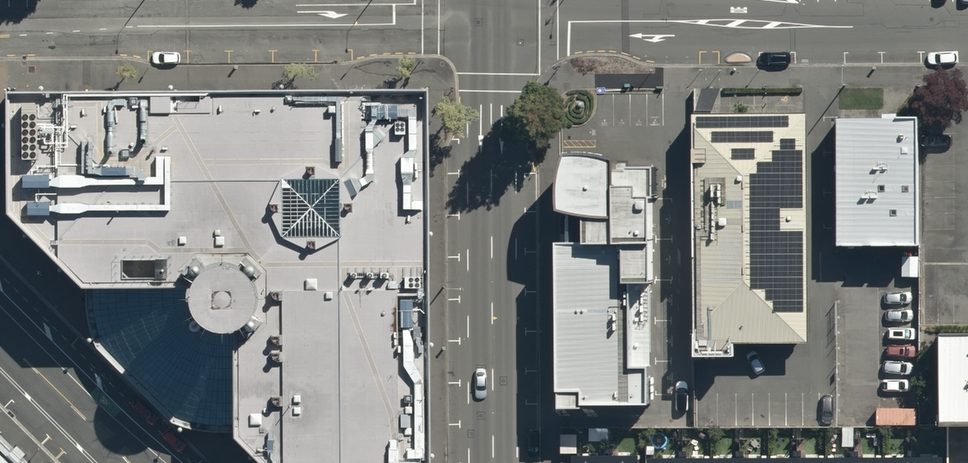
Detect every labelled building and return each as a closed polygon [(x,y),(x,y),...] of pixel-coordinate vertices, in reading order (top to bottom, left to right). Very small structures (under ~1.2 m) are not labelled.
[(8,98),(9,222),(89,298),(175,379),(242,444),(262,462),(427,462),(423,95),(98,98),(59,98),(8,98)] [(921,120),(838,118),(838,244),(922,244),(921,120)] [(810,120),(698,120),(699,361),(736,360),(736,348),(811,347),(810,120)] [(589,153),(569,153),(563,172),(562,187),(561,209),(571,211),(572,242),(559,242),(561,407),(585,407),(586,403),(651,403),(653,198),(657,198),(657,167),(629,167),(628,165),(617,165),(617,160),(603,156),(589,153)] [(242,444),(89,298),(93,340),(199,443),(242,444)] [(939,336),(939,421),(948,421),(967,421),(967,336),(939,336)] [(0,437),(0,462),(26,462),(0,437)]
